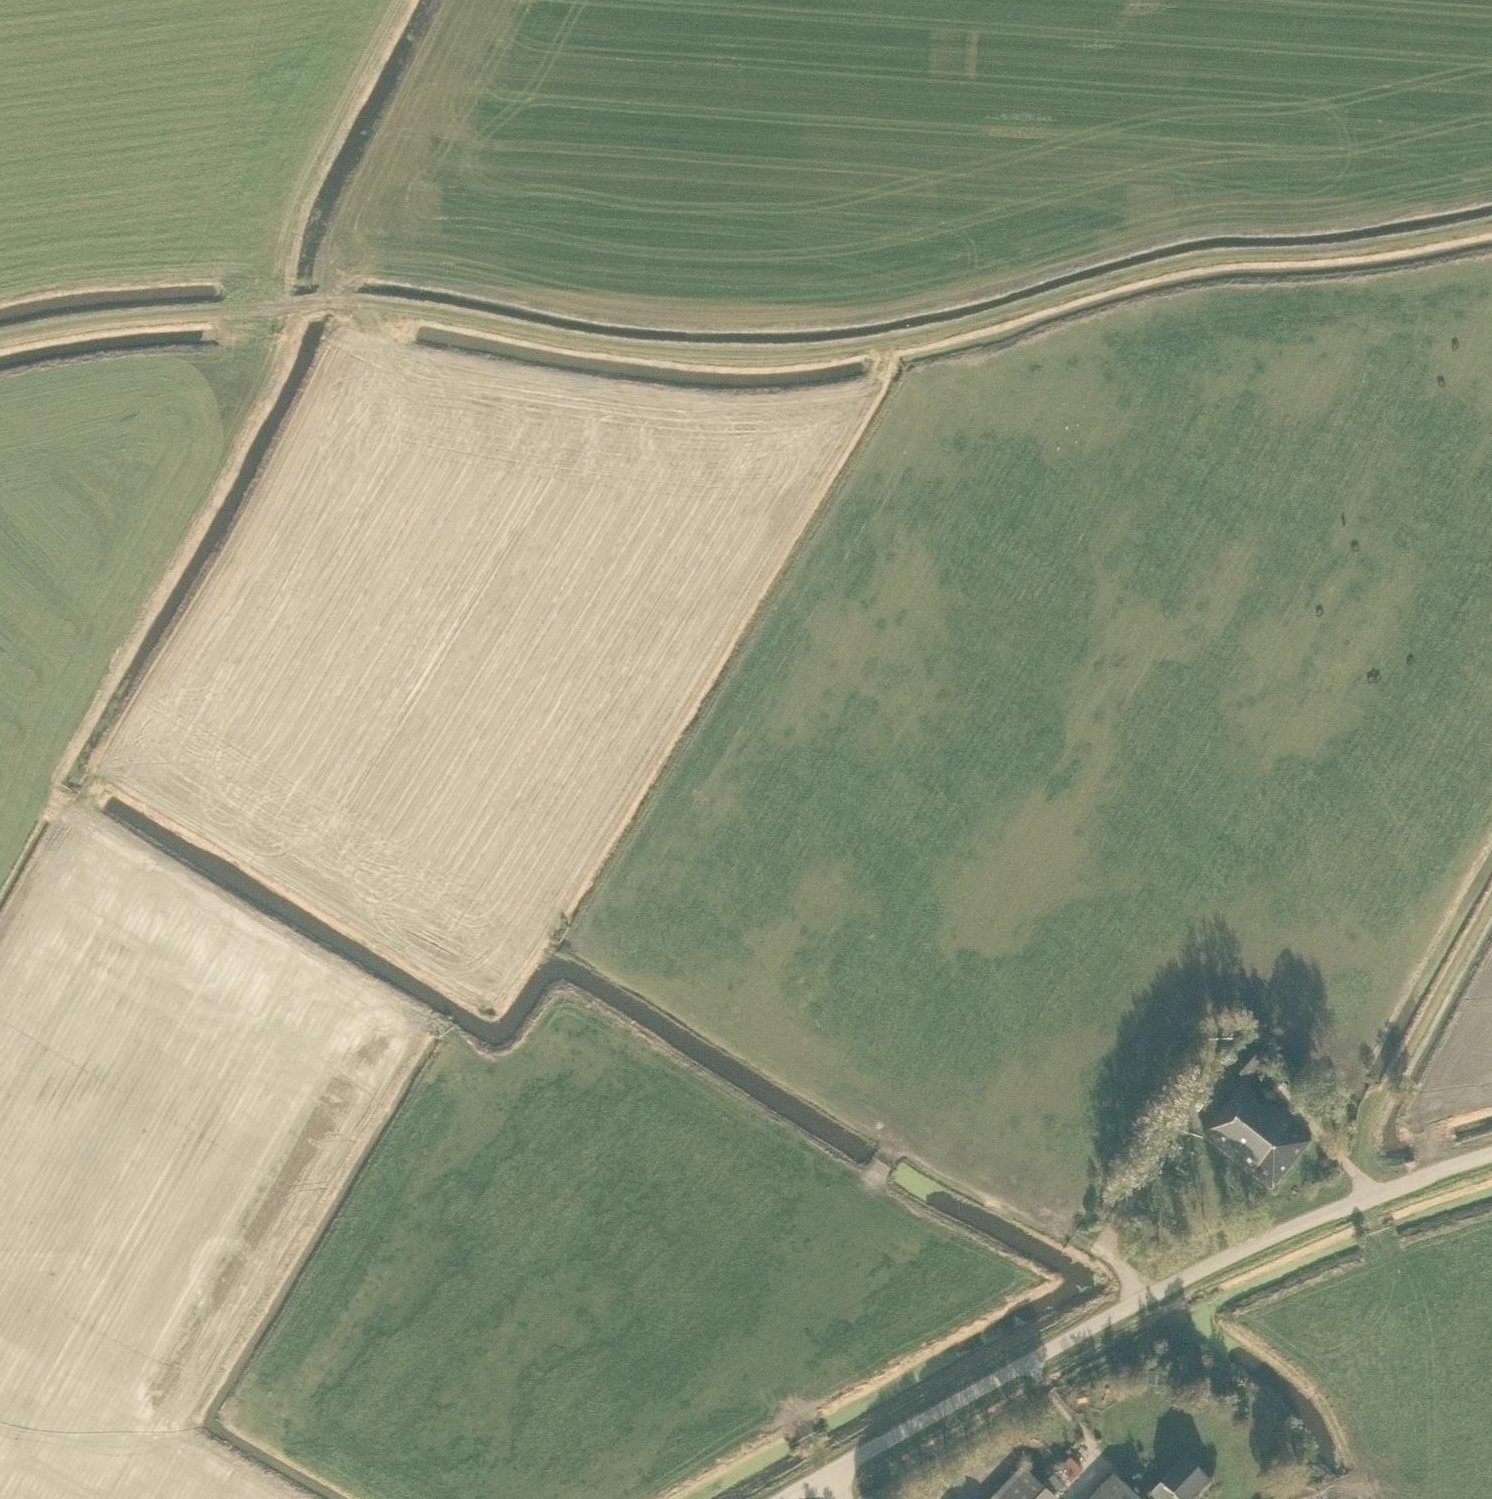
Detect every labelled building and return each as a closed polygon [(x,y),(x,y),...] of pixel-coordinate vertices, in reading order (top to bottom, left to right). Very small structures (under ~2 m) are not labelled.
[(1233,1069),(1247,1080),(1265,1058),(1251,1047),(1233,1069)] [(1204,1133),(1272,1189),(1312,1140),(1244,1084),(1204,1133)] [(1211,1481),(1186,1457),(1149,1497),(1146,1498),(1194,1498),(1211,1481)] [(1023,1466),(991,1498),(1057,1498),(1023,1466)] [(1115,1474),(1090,1498),(1141,1498),(1115,1474)]
